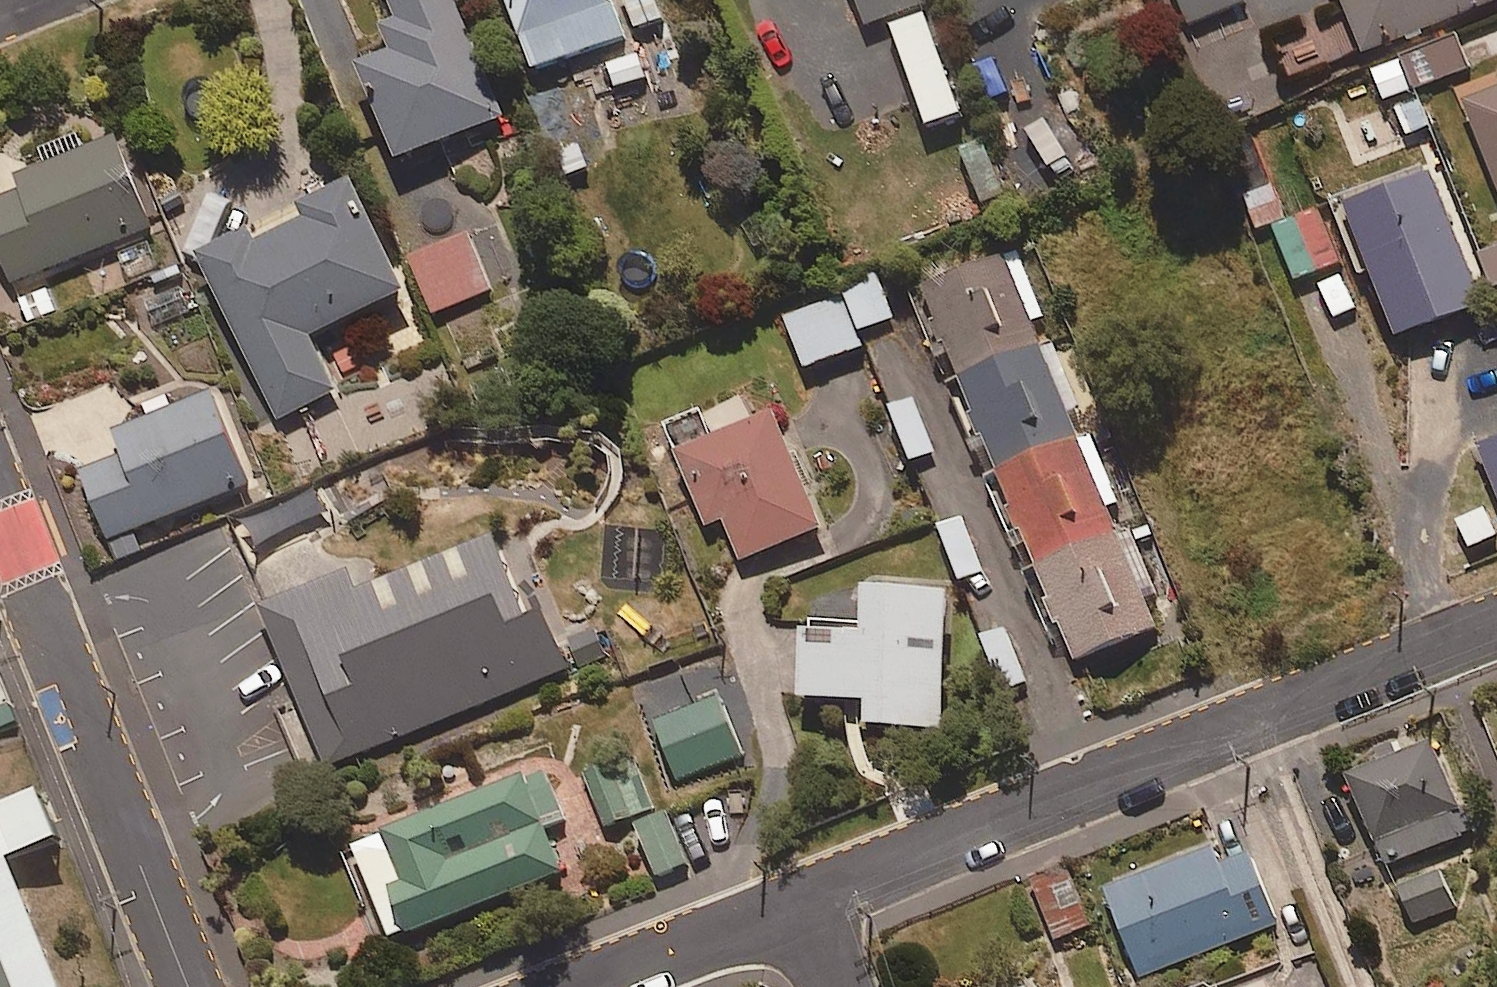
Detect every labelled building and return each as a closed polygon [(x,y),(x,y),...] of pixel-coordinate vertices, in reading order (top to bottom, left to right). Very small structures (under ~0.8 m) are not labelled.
[(352,65),(356,75),(342,81),(354,108),(368,102),(394,161),(502,115),(452,0),(391,0),(398,16),(372,27),(383,52),(352,65)] [(609,0),(506,0),(532,68),(622,33),(609,0)] [(890,38),(884,23),(912,12),(918,28),(935,21),(927,0),(852,0),(870,46),(890,38)] [(1245,1),(1244,0),(1172,0),(1183,26),(1245,1)] [(1363,54),(1496,0),(1341,0),(1363,54)] [(1383,101),(1472,68),(1460,36),(1371,68),(1383,101)] [(1463,102),(1496,191),(1496,89),(1463,102)] [(112,136),(11,176),(17,189),(0,196),(0,256),(10,282),(148,227),(112,136)] [(1395,337),(1481,301),(1426,169),(1340,204),(1395,337)] [(257,241),(251,229),(230,240),(217,215),(181,232),(275,421),(337,391),(309,335),(403,289),(349,181),(296,207),(301,219),(257,241)] [(1254,228),(1284,220),(1274,182),(1243,191),(1254,228)] [(431,315),(492,290),(468,234),(408,259),(431,315)] [(919,286),(957,378),(1038,345),(1028,320),(1041,315),(1013,248),(919,286)] [(1496,287),(1496,248),(1477,255),(1490,290),(1496,287)] [(856,332),(893,317),(878,280),(784,317),(804,368),(861,345),(856,332)] [(1051,340),(1038,345),(957,378),(996,474),(1077,441),(1066,414),(1079,409),(1051,340)] [(117,558),(140,549),(132,529),(246,484),(208,390),(112,429),(121,451),(81,467),(117,558)] [(908,462),(934,452),(914,399),(888,409),(908,462)] [(699,409),(661,426),(705,526),(720,520),(739,562),(819,527),(767,411),(710,436),(699,409)] [(996,474),(1035,570),(1116,536),(1106,510),(1118,505),(1090,436),(1077,441),(996,474)] [(1496,506),(1496,439),(1474,448),(1496,506)] [(323,512),(313,489),(247,518),(258,541),(323,512)] [(956,581),(981,573),(963,517),(937,525),(956,581)] [(1129,531),(1116,536),(1035,570),(1072,660),(1153,627),(1143,601),(1155,596),(1129,531)] [(357,589),(349,569),(259,606),(325,767),(566,669),(541,609),(523,617),(489,535),(357,589)] [(808,630),(798,630),(798,699),(861,699),(861,726),(944,726),(943,590),(859,590),(859,630),(808,630)] [(607,656),(594,625),(566,636),(578,667),(607,656)] [(1002,693),(1027,683),(1005,628),(980,638),(1002,693)] [(1478,824),(1467,798),(1458,802),(1431,742),(1346,780),(1384,866),(1478,824)] [(603,828),(653,808),(632,756),(583,776),(603,828)] [(565,819),(546,773),(525,782),(522,774),(350,845),(390,942),(562,871),(544,828),(565,819)] [(657,876),(686,863),(664,811),(634,825),(657,876)] [(1247,851),(1218,862),(1211,844),(1102,887),(1139,978),(1276,923),(1247,851)] [(10,868),(0,872),(0,986),(56,986),(10,868)] [(1052,940),(1089,927),(1068,870),(1031,883),(1052,940)] [(1415,921),(1454,904),(1438,870),(1400,887),(1415,921)]
